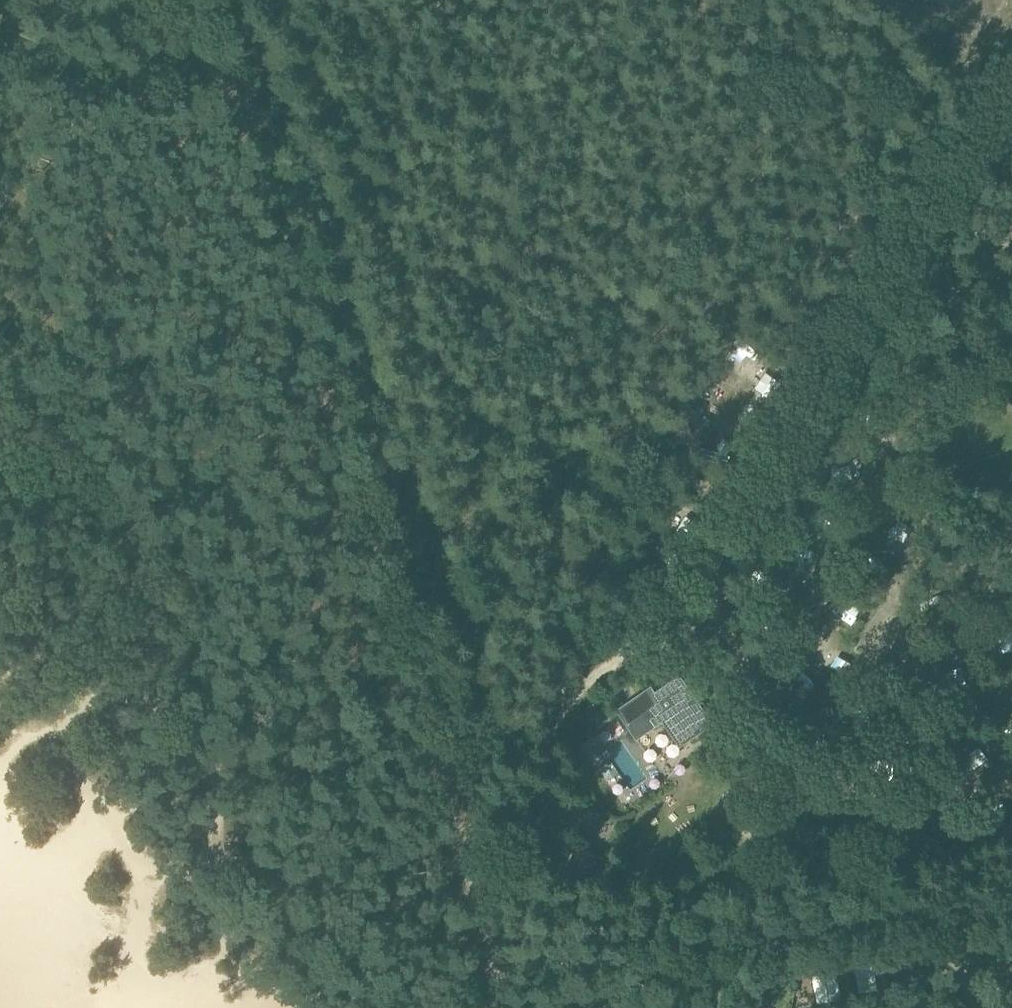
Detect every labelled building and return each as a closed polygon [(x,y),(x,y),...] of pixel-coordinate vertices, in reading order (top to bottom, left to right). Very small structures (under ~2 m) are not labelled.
[(659,725),(676,750),(708,728),(675,681),(651,698),(647,692),(613,715),(633,743),(659,725)] [(652,852),(626,858),(630,877),(679,866),(674,848),(668,845),(656,848),(652,852)] [(794,979),(803,977),(802,969),(792,970),(794,979)] [(835,971),(824,973),(829,1002),(841,1000),(835,971)] [(603,1007),(618,1007),(619,995),(603,994),(603,1007)]
